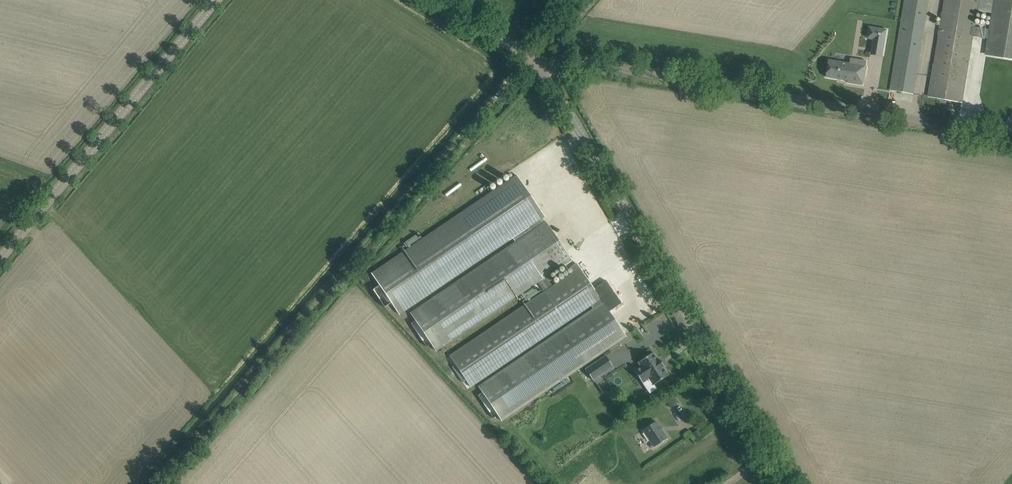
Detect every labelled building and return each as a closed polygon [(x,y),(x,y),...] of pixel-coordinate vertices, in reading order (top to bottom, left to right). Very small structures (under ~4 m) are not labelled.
[(892,80),(890,90),(913,94),(929,0),(906,0),(892,80)] [(929,97),(962,102),(974,36),(989,39),(987,55),(1011,59),(1011,0),(946,0),(929,97)] [(875,39),(872,58),(884,59),(888,31),(879,30),(877,40),(875,39)] [(828,59),(825,77),(845,80),(844,82),(861,85),(862,76),(864,76),(866,66),(864,66),(865,61),(855,59),(854,64),(828,59)] [(391,303),(399,315),(512,239),(514,242),(409,313),(415,321),(410,324),(426,347),(430,343),(436,352),(538,283),(544,292),(449,356),(455,365),(452,367),(463,383),(466,381),(470,387),(591,306),(593,308),(478,386),(482,393),(478,395),(493,418),(497,415),(502,422),(618,343),(619,345),(620,344),(622,346),(625,343),(622,339),(626,337),(576,264),(572,266),(575,271),(552,286),(546,277),(571,260),(545,221),(543,218),(545,217),(516,175),(371,273),(379,285),(373,290),(384,307),(391,303)] [(536,292),(532,289),(526,295),(530,298),(536,292)] [(668,375),(663,367),(664,367),(659,360),(658,360),(653,352),(638,363),(640,366),(633,370),(642,383),(649,379),(653,385),(668,375)] [(605,355),(585,369),(593,381),(613,367),(605,355)] [(643,430),(654,447),(667,438),(656,421),(643,430)]
